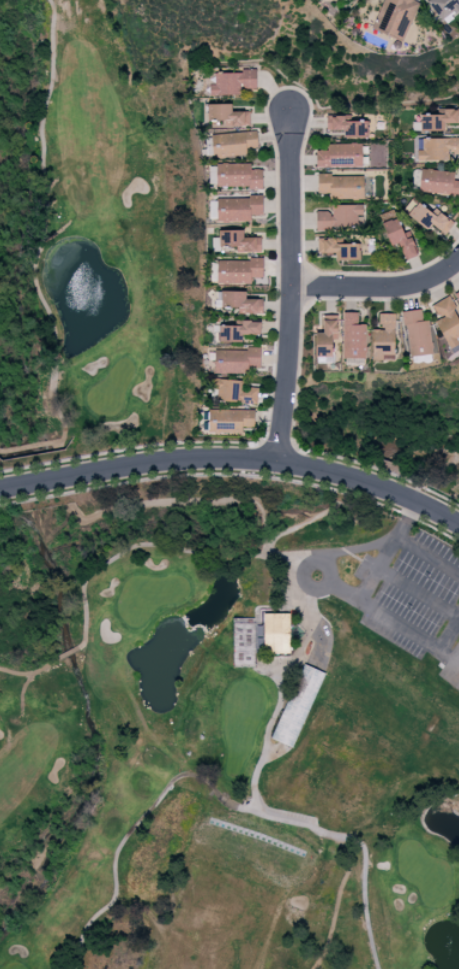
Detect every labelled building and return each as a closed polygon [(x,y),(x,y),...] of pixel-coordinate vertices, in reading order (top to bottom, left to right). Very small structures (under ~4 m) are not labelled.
[(412,0),(383,0),(372,29),(403,41),(419,3),(412,0)] [(444,23),(458,12),(458,0),(428,0),(444,23)] [(209,95),(240,95),(240,88),(256,88),(256,72),(214,71),(214,84),(209,84),(209,95)] [(232,111),(232,103),(207,104),(207,121),(224,120),(224,127),(249,126),(249,111),(232,111)] [(444,131),(445,123),(458,123),(458,109),(444,108),(444,115),(420,114),(420,131),(444,131)] [(344,137),(367,138),(367,121),(344,121),(344,115),(326,115),(326,130),(344,130),(344,137)] [(246,156),(246,148),(257,148),(257,132),(211,134),(212,157),(246,156)] [(422,138),(422,150),(417,150),(417,161),(448,160),(448,154),(458,154),(458,138),(422,138)] [(361,167),(362,144),(327,143),(327,150),(316,150),(316,167),(361,167)] [(216,164),(216,188),(262,187),(262,169),(250,169),(250,163),(216,164)] [(453,180),(454,171),(420,169),(418,192),(458,195),(458,181),(453,180)] [(317,193),(331,193),(331,199),(363,199),(363,175),(317,175),(317,193)] [(262,215),(262,197),(216,198),(216,222),(251,221),(250,215),(262,215)] [(431,224),(442,232),(451,221),(439,212),(436,216),(417,202),(407,215),(427,230),(431,224)] [(315,212),(316,229),(356,228),(356,215),(363,215),(362,204),(331,205),(331,211),(315,212)] [(405,239),(398,217),(382,223),(390,246),(398,243),(404,260),(417,256),(410,237),(405,239)] [(243,230),(219,230),(219,246),(235,246),(235,252),(260,252),(260,237),(243,237),(243,230)] [(335,261),(359,260),(359,243),(335,244),(335,238),(317,238),(318,253),(335,252),(335,261)] [(263,259),(216,260),(217,284),(251,284),(251,278),(263,277),(263,259)] [(237,313),(262,314),(263,299),(245,299),(245,291),(221,291),(221,307),(238,307),(237,313)] [(449,349),(456,346),(457,348),(458,347),(458,320),(448,297),(429,306),(449,349)] [(429,320),(422,321),(421,309),(404,311),(407,357),(432,355),(429,320)] [(342,358),(366,358),(365,325),(357,325),(357,312),(342,312),(342,358)] [(394,313),(379,313),(379,330),(372,330),(372,360),(383,360),(383,355),(394,355),(394,313)] [(333,356),(332,334),(337,333),(337,315),(322,315),(323,332),(315,333),(316,357),(333,356)] [(218,342),(242,342),(242,334),(260,335),(260,321),(241,320),(241,325),(219,325),(218,342)] [(248,374),(248,366),(260,367),(260,350),(214,349),(213,373),(248,374)] [(258,387),(250,387),(250,380),(218,380),(217,402),(257,403),(258,387)] [(242,427),(254,427),(254,410),(208,409),(208,433),(242,433),(242,427)] [(290,614),(264,613),(263,653),(289,653),(290,614)] [(323,673),(302,664),(272,739),(293,748),(323,673)]
